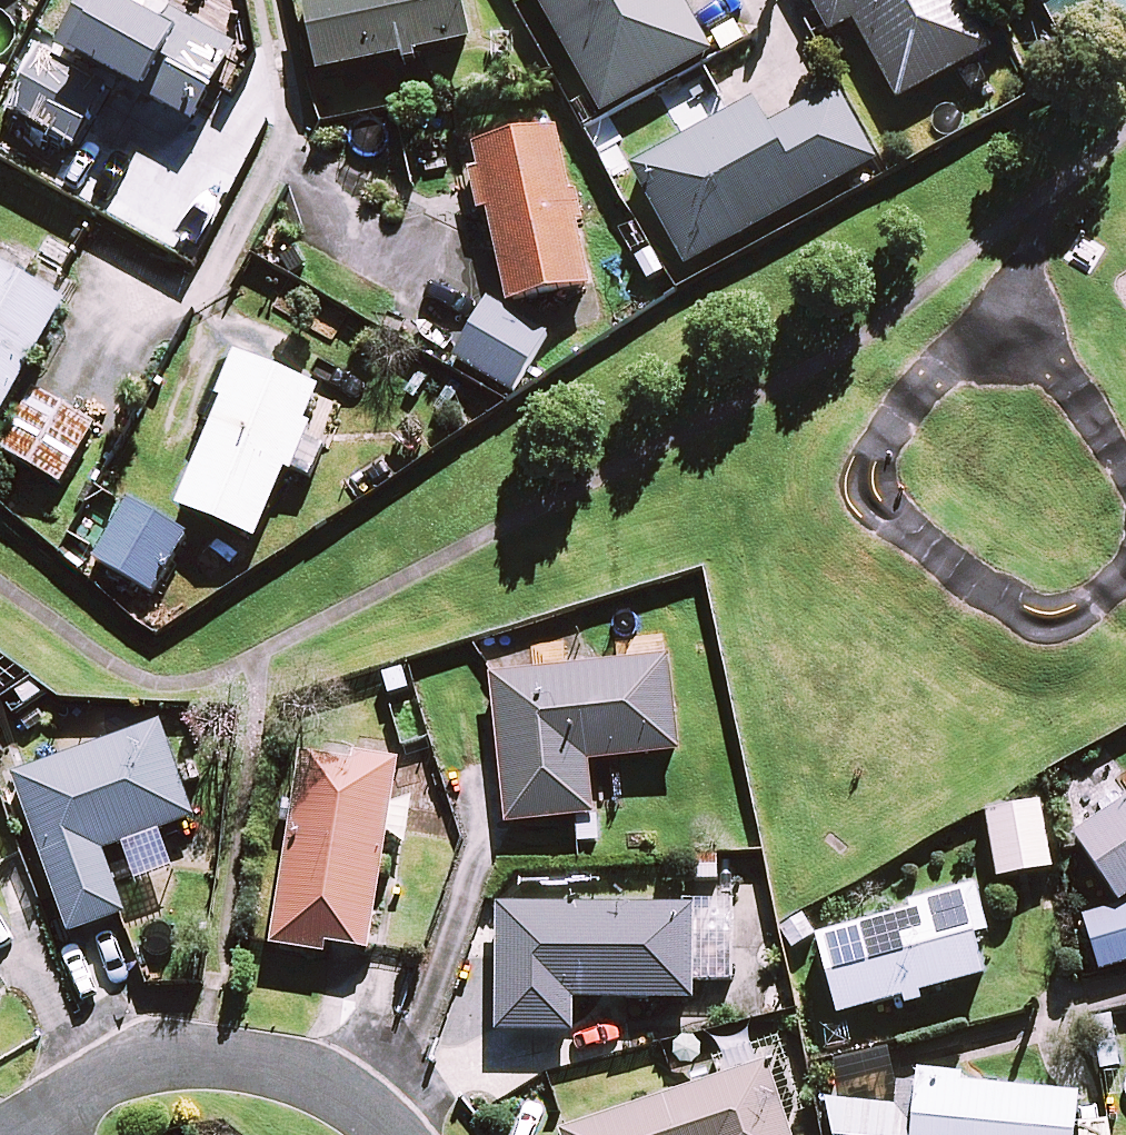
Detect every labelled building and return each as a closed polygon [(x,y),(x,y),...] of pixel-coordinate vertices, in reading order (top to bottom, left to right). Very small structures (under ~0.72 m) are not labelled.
[(197,138),(241,59),(177,24),(181,17),(155,3),(157,0),(102,0),(85,31),(80,28),(61,64),(80,74),(77,80),(112,99),(149,119),(152,113),(197,138)] [(307,9),(326,91),(479,56),(466,0),(348,0),(307,9)] [(718,64),(683,0),(536,0),(606,126),(718,64)] [(1000,66),(964,0),(811,0),(837,48),(862,34),(907,116),(1000,66)] [(1045,16),(1076,0),(1036,0),(1045,16)] [(1045,16),(1079,79),(1125,53),(1125,0),(1076,0),(1045,16)] [(13,122),(79,158),(112,99),(77,80),(45,63),(13,122)] [(775,140),(814,212),(883,174),(843,102),(775,140)] [(636,180),(691,279),(814,212),(775,140),(759,112),(636,180)] [(495,226),(513,316),(595,300),(582,237),(592,235),(585,204),(576,206),(563,143),(481,160),(486,184),(477,185),(486,228),(495,226)] [(72,317),(0,276),(0,428),(7,432),(72,317)] [(494,313),(460,370),(519,406),(553,349),(494,313)] [(311,436),(326,401),(241,366),(222,412),(228,414),(183,521),(262,554),(291,486),(297,488),(318,439),(311,436)] [(67,496),(101,437),(42,403),(8,462),(67,496)] [(103,573),(156,604),(190,546),(137,515),(103,573)] [(685,765),(675,671),(498,690),(513,836),(601,827),(595,775),(685,765)] [(20,787),(75,945),(133,925),(112,865),(203,833),(169,735),(20,787)] [(375,966),(405,774),(363,768),(361,778),(307,769),(278,960),(331,968),(332,959),(375,966)] [(1059,882),(1047,814),(993,824),(1005,892),(1059,882)] [(1081,851),(1125,917),(1125,821),(1081,851)] [(10,893),(0,877),(0,899),(10,893)] [(917,925),(822,950),(844,1031),(905,1015),(906,1022),(928,1016),(927,1010),(1005,989),(982,900),(915,917),(917,925)] [(580,1013),(699,1012),(699,918),(503,919),(504,1044),(580,1044),(580,1013)] [(1125,975),(1125,919),(1092,928),(1107,981),(1125,975)] [(13,1001),(0,980),(0,1009),(13,1001)] [(774,1076),(595,1134),(794,1134),(774,1076)] [(1085,1109),(923,1093),(919,1134),(1083,1134),(1085,1109)] [(837,1134),(914,1134),(902,1119),(832,1112),(837,1134)]
